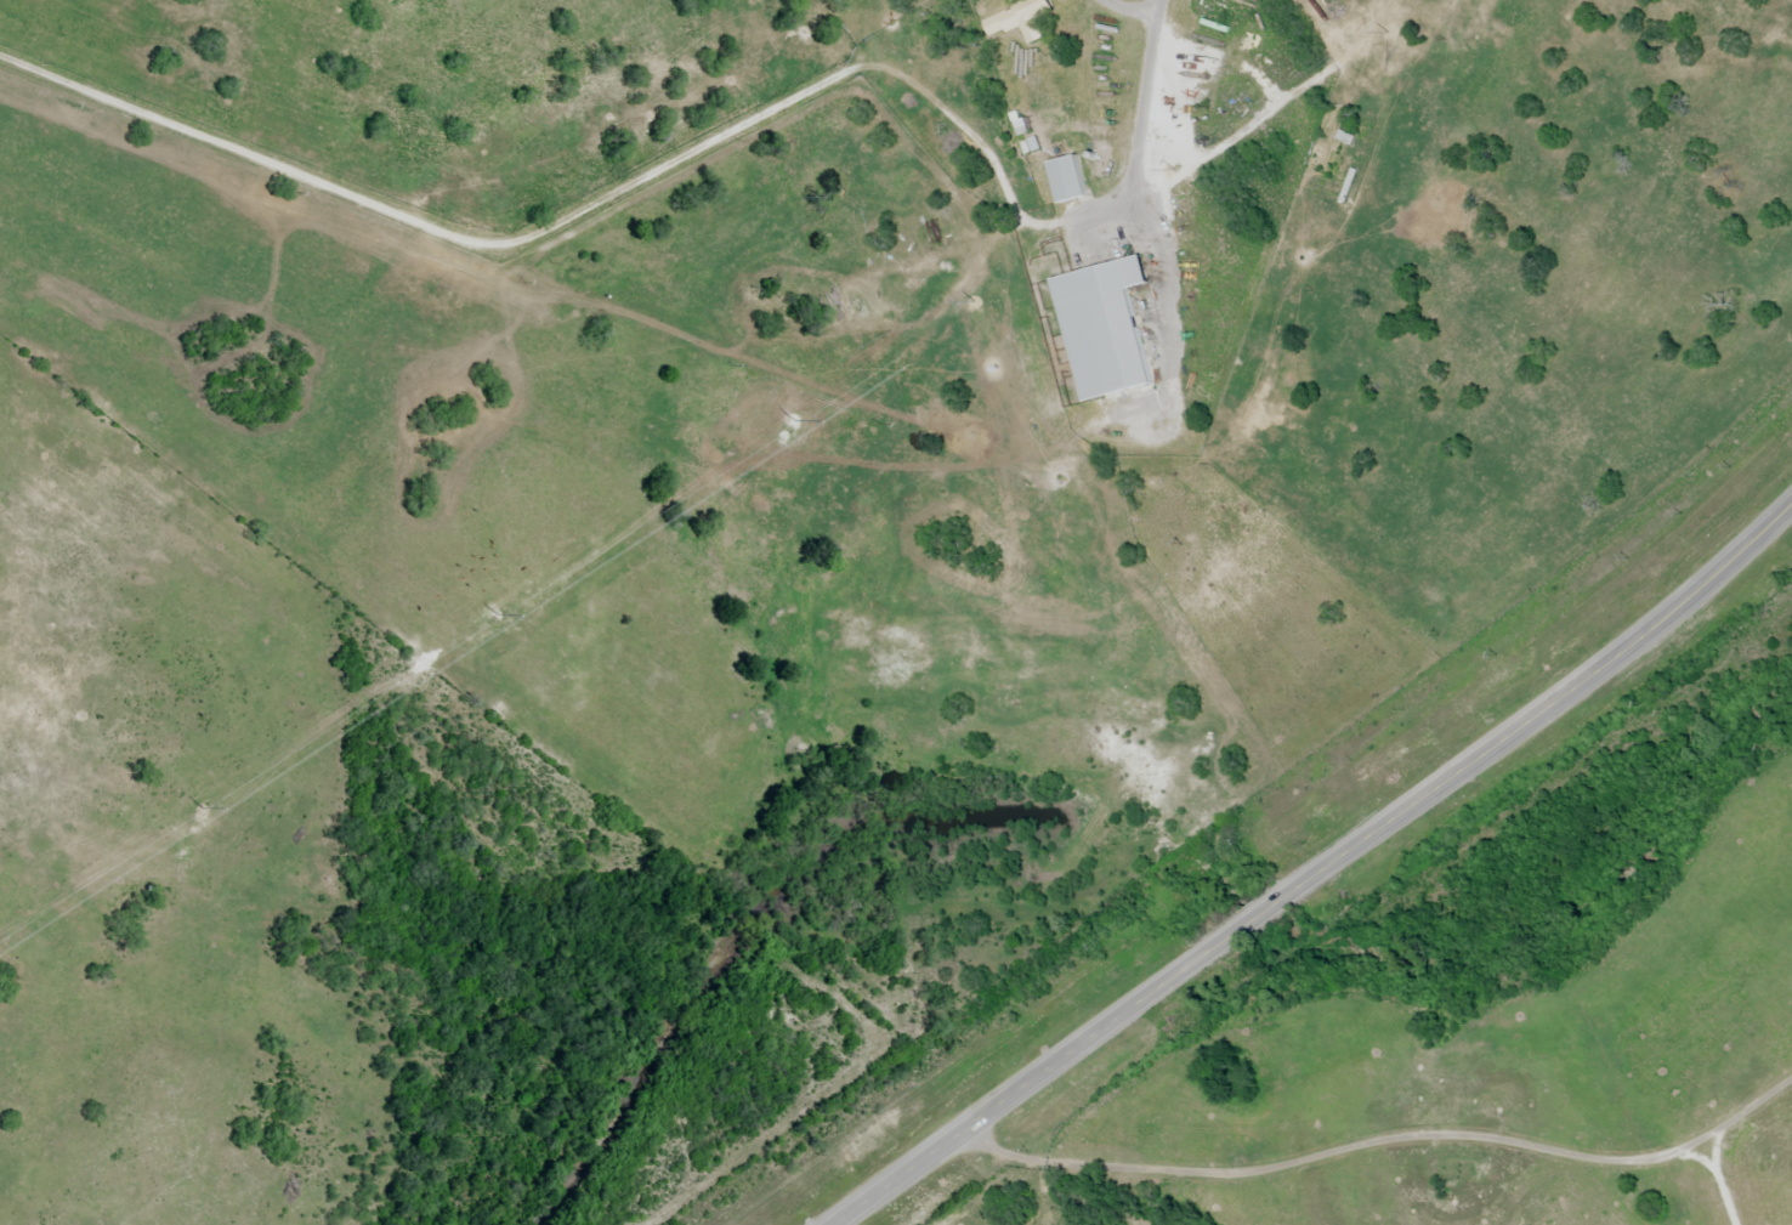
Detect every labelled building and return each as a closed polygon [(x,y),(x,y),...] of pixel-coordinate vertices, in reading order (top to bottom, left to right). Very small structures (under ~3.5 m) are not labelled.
[(987,41),(1021,29),(1027,46),(1042,41),(1035,19),(1051,13),(1047,0),(1023,0),(978,16),(987,41)] [(1086,197),(1075,156),(1047,163),(1059,205),(1086,197)] [(1080,402),(1150,387),(1128,289),(1146,286),(1140,258),(1053,278),(1080,402)]
